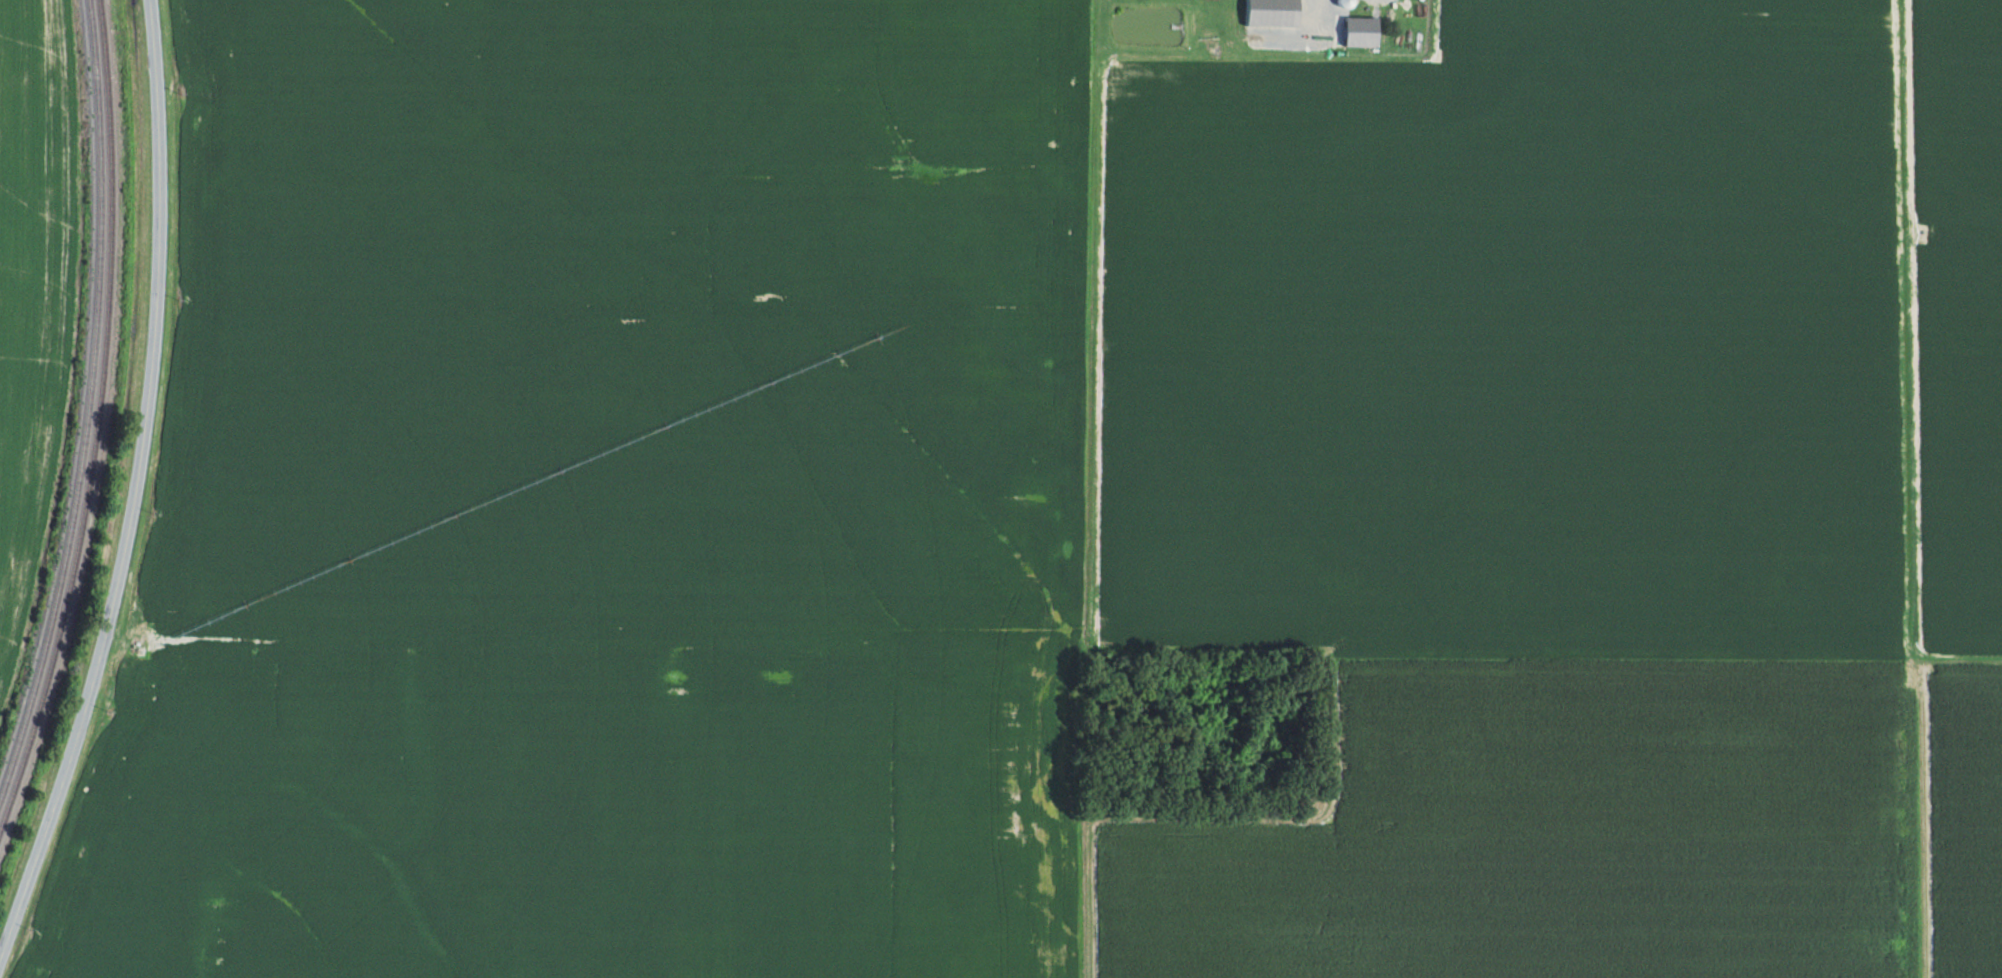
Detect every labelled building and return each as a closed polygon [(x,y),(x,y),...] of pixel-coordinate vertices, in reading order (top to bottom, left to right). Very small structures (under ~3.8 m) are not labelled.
[(1301,25),(1301,0),(1247,0),(1247,25),(1301,25)] [(1381,16),(1347,16),(1347,46),(1381,46),(1381,16)]
